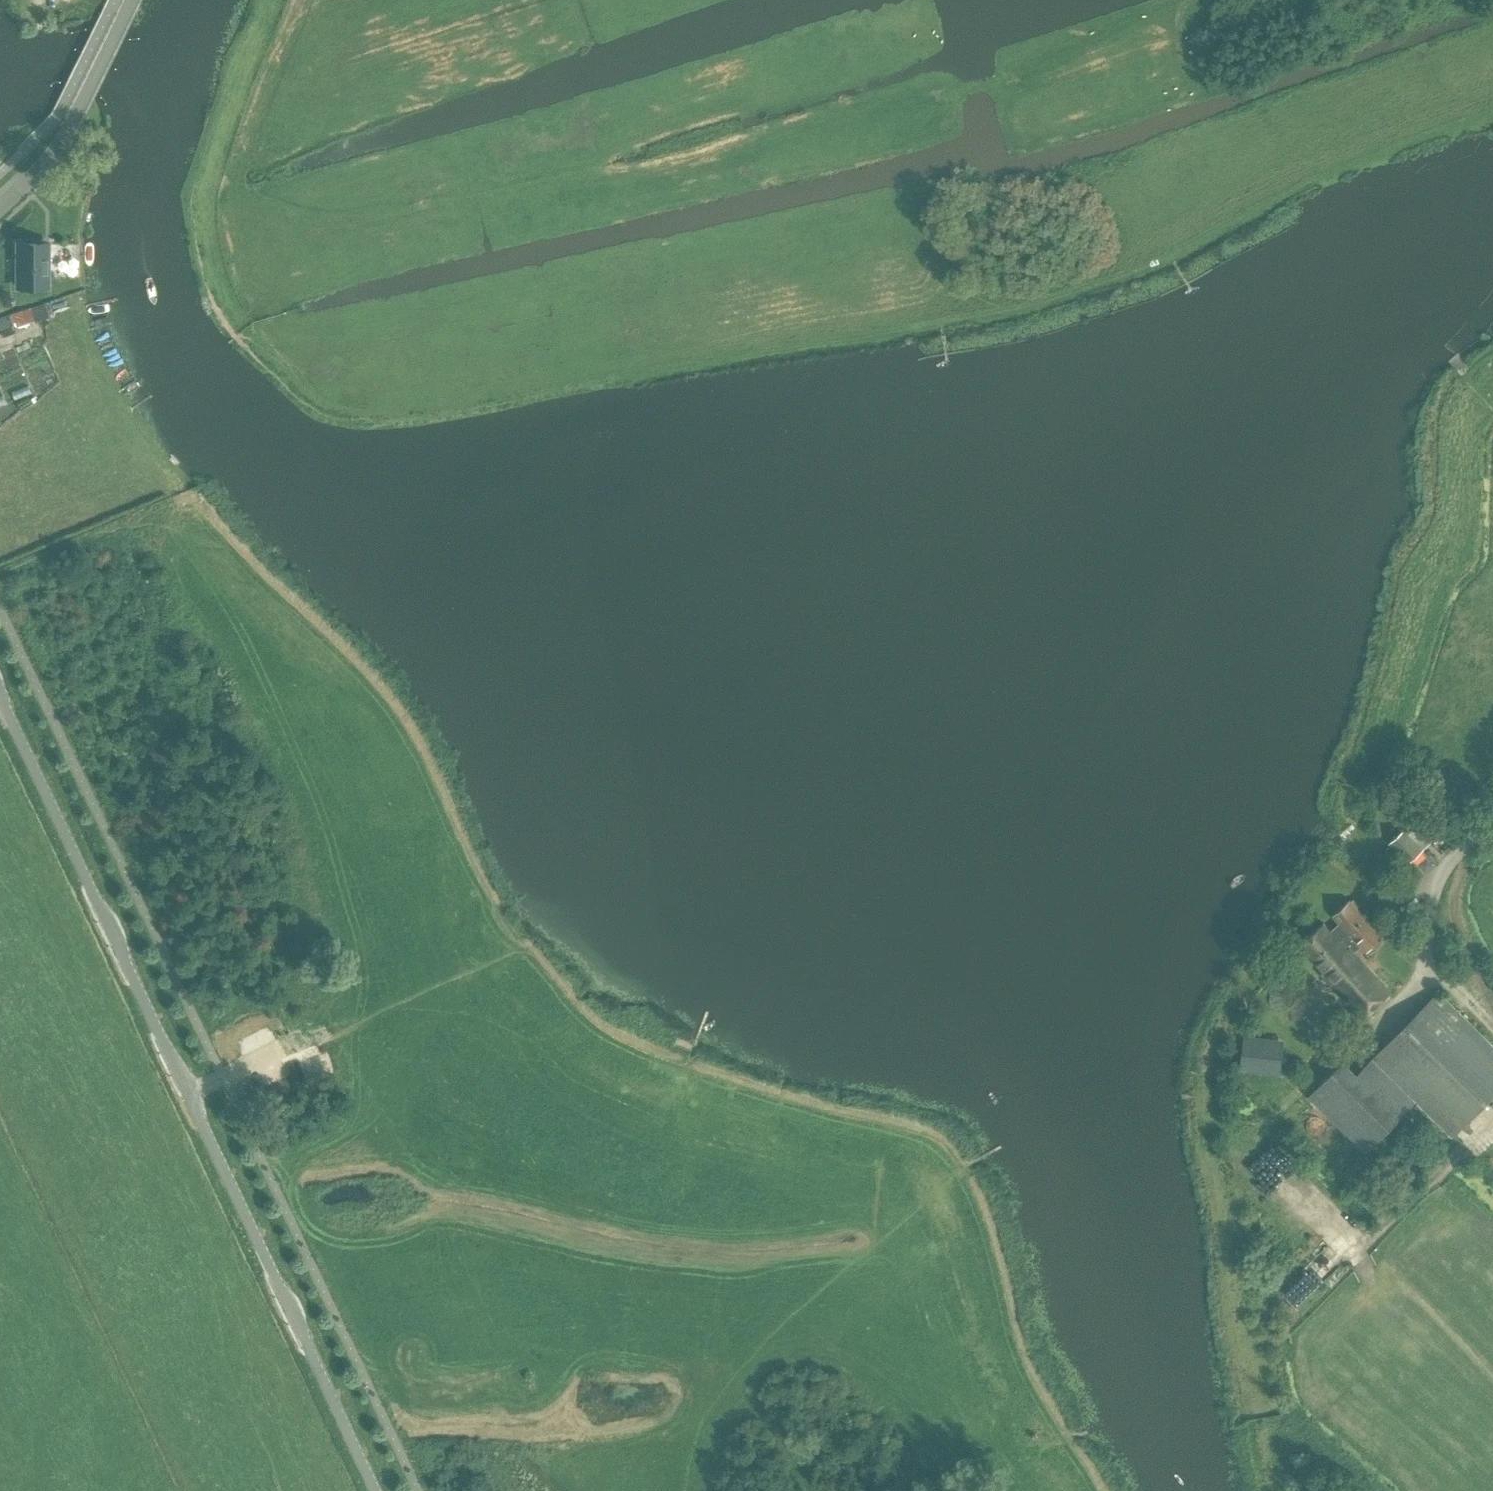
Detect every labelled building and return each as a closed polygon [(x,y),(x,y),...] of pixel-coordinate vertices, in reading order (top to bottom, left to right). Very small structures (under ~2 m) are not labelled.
[(18,273),(15,273),(15,284),(18,284),(18,287),(46,287),(46,272),(49,272),(49,254),(46,254),(46,243),(18,243),(18,273)] [(45,304),(30,308),(34,322),(49,317),(45,304)] [(30,308),(9,314),(14,328),(34,322),(30,308)] [(2,337),(15,332),(14,328),(9,314),(0,318),(0,332),(2,337)] [(1428,810),(1391,843),(1406,861),(1444,828),(1428,810)] [(1361,947),(1360,948),(1368,955),(1385,940),(1349,900),(1330,917),(1336,924),(1329,931),(1338,941),(1348,933),(1361,947)] [(1338,941),(1329,931),(1322,924),(1298,945),(1323,972),(1320,974),(1361,1020),(1390,993),(1354,953),(1360,948),(1361,947),(1348,933),(1338,941)] [(1492,1093),(1492,1047),(1437,992),(1354,1075),(1341,1062),(1308,1095),(1364,1153),(1416,1102),(1450,1136),(1492,1093)] [(1247,1040),(1243,1067),(1264,1070),(1265,1061),(1279,1063),(1281,1044),(1247,1040)]
